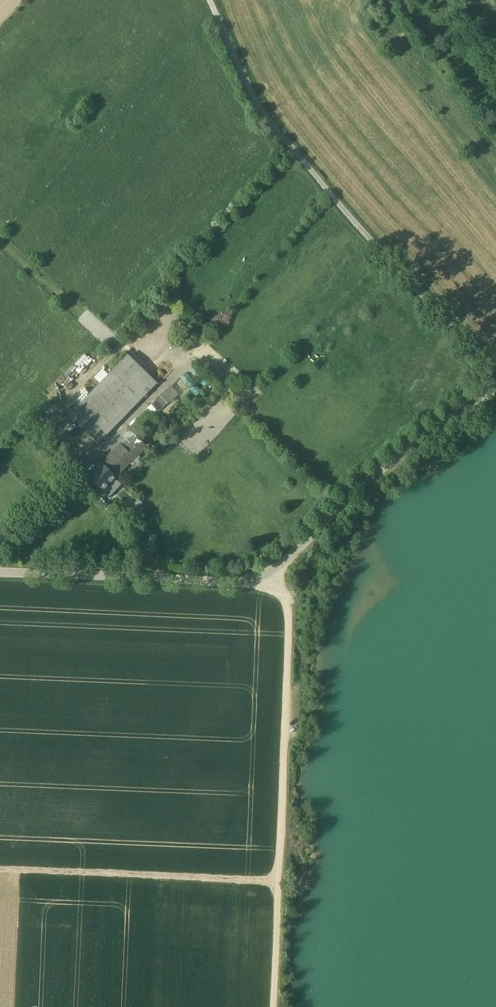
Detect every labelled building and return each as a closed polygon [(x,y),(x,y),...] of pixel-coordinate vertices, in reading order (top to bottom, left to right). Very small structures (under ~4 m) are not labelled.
[(74,364),(86,376),(97,365),(85,353),(74,364)] [(128,355),(111,372),(127,388),(140,401),(157,383),(128,355)] [(111,372),(69,416),(85,432),(127,388),(111,372)] [(196,395),(201,390),(187,373),(181,378),(196,395)] [(183,387),(183,385),(183,383),(182,381),(180,380),(178,379),(175,380),(174,381),(172,383),(172,385),(172,388),(174,389),(176,391),(178,391),(180,391),(182,389),(183,387)] [(127,388),(85,432),(98,444),(140,401),(127,388)] [(158,411),(172,401),(166,392),(151,402),(158,411)] [(140,417),(128,429),(135,435),(146,423),(140,417)] [(125,449),(120,445),(101,464),(115,477),(128,463),(130,464),(147,447),(137,437),(125,449)] [(101,464),(88,478),(102,492),(116,478),(115,477),(101,464)]
